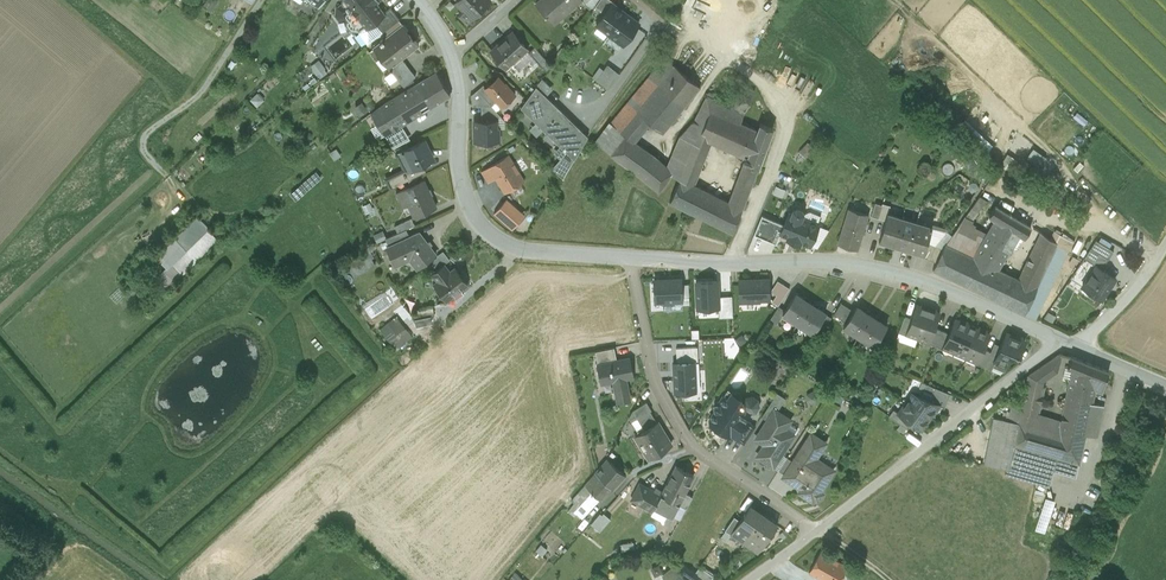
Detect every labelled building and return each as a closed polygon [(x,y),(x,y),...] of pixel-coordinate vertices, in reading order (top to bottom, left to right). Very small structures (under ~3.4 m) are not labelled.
[(211,12),(217,1),(215,0),(207,0),(203,7),(211,12)] [(227,8),(242,15),(248,2),(249,0),(231,0),(227,8)] [(342,4),(338,7),(336,6),(335,16),(339,21),(345,17),(348,21),(352,21),(354,24),(353,27),(355,31),(359,31),(366,27),(367,29),(375,23),(386,15),(384,13),(377,3),(375,0),(342,0),(342,4)] [(466,25),(489,2),(487,0),(457,0),(454,2),(462,11),(457,16),(466,25)] [(538,5),(555,24),(581,0),(582,0),(543,0),(538,5)] [(696,9),(700,0),(690,0),(687,6),(696,9)] [(612,3),(596,24),(609,34),(625,13),(612,3)] [(390,8),(384,13),(386,15),(375,23),(383,33),(399,20),(390,8)] [(639,23),(625,13),(609,34),(623,44),(639,23)] [(387,38),(403,25),(399,20),(383,33),(387,38)] [(418,44),(403,25),(387,38),(384,41),(383,39),(380,41),(381,43),(377,46),(392,65),(418,44)] [(512,32),(491,50),(497,56),(502,62),(507,67),(515,60),(527,49),(512,32)] [(527,49),(515,60),(526,72),(544,57),(535,46),(529,51),(527,49)] [(498,65),(502,62),(497,56),(493,58),(498,65)] [(236,62),(231,60),(227,67),(231,69),(236,62)] [(391,70),(403,85),(415,76),(403,60),(391,70)] [(646,119),(664,133),(700,88),(669,63),(660,74),(655,71),(611,125),(621,132),(626,126),(630,120),(639,127),(646,119)] [(597,80),(608,88),(618,73),(607,65),(597,80)] [(436,71),(407,88),(422,112),(450,95),(436,71)] [(486,88),(485,88),(497,101),(501,106),(515,94),(506,84),(504,84),(498,77),(486,88)] [(536,86),(546,95),(552,88),(542,78),(536,86)] [(746,159),(758,132),(740,123),(755,92),(724,80),(715,100),(707,96),(695,119),(680,137),(710,149),(712,145),(746,159)] [(477,89),(492,106),(497,101),(485,88),(486,88),(483,84),(477,89)] [(546,95),(536,86),(521,107),(567,151),(574,158),(587,135),(546,95)] [(408,120),(422,112),(407,88),(394,96),(408,120)] [(496,128),(498,128),(504,128),(504,121),(500,116),(492,106),(477,89),(471,95),(473,106),(481,106),(481,120),(496,120),(496,128)] [(264,100),(257,93),(250,100),(257,107),(264,100)] [(384,134),(408,120),(394,96),(387,100),(371,112),(384,134)] [(360,115),(368,108),(360,99),(352,105),(360,115)] [(984,151),(991,144),(963,118),(956,126),(984,151)] [(475,130),(475,141),(499,141),(498,128),(496,128),(496,120),(481,120),(477,120),(477,130),(475,130)] [(621,132),(611,125),(596,144),(660,193),(672,177),(675,173),(668,168),(635,142),(621,132)] [(745,163),(760,169),(774,130),(761,125),(758,132),(746,159),(745,163)] [(640,137),(626,126),(621,132),(635,142),(640,137)] [(710,149),(680,137),(668,168),(675,173),(672,177),(682,181),(682,180),(695,186),(710,149)] [(412,168),(413,170),(422,165),(432,160),(428,152),(430,151),(424,140),(403,150),(412,168)] [(800,151),(806,158),(814,150),(808,143),(800,151)] [(329,153),(334,161),(341,156),(336,148),(329,153)] [(412,168),(403,150),(398,152),(408,171),(412,168)] [(563,178),(574,158),(567,151),(553,167),(563,178)] [(509,155),(481,171),(488,182),(495,178),(499,185),(504,193),(525,181),(509,155)] [(745,209),(760,169),(745,163),(743,163),(729,202),(745,209)] [(426,171),(422,165),(413,170),(412,168),(408,171),(406,172),(405,169),(391,176),(396,185),(426,171)] [(306,191),(322,178),(316,171),(301,185),(306,191)] [(436,207),(424,180),(403,189),(410,205),(415,217),(436,207)] [(735,234),(745,209),(729,202),(695,186),(682,180),(682,181),(671,203),(735,234)] [(290,194),(296,201),(306,191),(301,185),(290,194)] [(781,197),(783,188),(773,185),(771,194),(781,197)] [(410,205),(403,189),(396,192),(403,207),(410,205)] [(1011,249),(987,233),(970,225),(986,201),(980,196),(946,244),(998,270),(1011,249)] [(507,198),(493,213),(512,229),(525,214),(507,198)] [(887,213),(888,213),(890,206),(883,203),(882,205),(876,203),(872,216),(885,220),(887,213)] [(987,233),(1011,249),(1021,234),(1026,237),(1032,228),(997,206),(990,217),(995,220),(987,233)] [(783,225),(779,233),(809,245),(818,224),(801,217),(803,214),(801,210),(798,209),(793,210),(792,213),(788,212),(783,225)] [(839,244),(858,250),(869,215),(849,209),(839,244)] [(888,213),(887,213),(885,220),(880,238),(890,241),(889,244),(894,245),(895,243),(902,218),(888,213)] [(168,289),(219,241),(197,217),(159,253),(165,259),(161,263),(166,268),(157,277),(168,289)] [(407,228),(415,224),(412,217),(395,225),(398,232),(407,228)] [(754,236),(764,240),(773,221),(762,217),(754,236)] [(917,222),(902,218),(895,243),(905,246),(904,248),(908,250),(909,248),(917,222)] [(783,225),(773,221),(764,240),(775,244),(779,233),(783,225)] [(932,227),(917,222),(909,248),(919,251),(918,253),(923,254),(931,228),(932,227)] [(374,232),(378,240),(387,236),(383,228),(374,232)] [(390,245),(410,236),(407,228),(398,232),(386,238),(390,245)] [(940,231),(931,228),(923,254),(922,256),(929,259),(936,245),(940,231)] [(410,236),(390,245),(396,258),(408,253),(418,266),(436,253),(419,231),(410,236)] [(1067,249),(1041,233),(1019,281),(1007,305),(1036,318),(1067,249)] [(1096,264),(1102,268),(1113,250),(1096,239),(1084,257),(1096,265),(1096,264)] [(1007,305),(1019,281),(998,270),(946,244),(943,248),(936,262),(933,269),(1007,305)] [(943,248),(936,245),(929,259),(936,262),(943,248)] [(446,247),(438,253),(443,262),(452,255),(446,247)] [(363,252),(367,259),(372,256),(369,249),(363,252)] [(437,269),(444,264),(440,258),(433,263),(437,269)] [(440,291),(447,299),(468,283),(455,267),(450,271),(444,264),(437,269),(432,272),(438,280),(439,281),(445,288),(440,291)] [(1094,294),(1101,299),(1115,277),(1102,268),(1096,264),(1096,265),(1082,286),(1088,291),(1088,292),(1088,295),(1090,296),(1093,296),(1094,294)] [(434,283),(440,291),(445,288),(439,281),(438,280),(434,283)] [(653,281),(654,302),(682,301),(682,280),(653,281)] [(769,280),(739,280),(739,302),(769,302),(769,280)] [(696,282),(697,309),(719,308),(718,282),(696,282)] [(769,298),(774,301),(781,290),(776,287),(769,298)] [(786,293),(781,290),(774,301),(778,304),(786,293)] [(810,304),(795,294),(786,308),(783,312),(784,313),(798,322),(810,304)] [(854,311),(841,303),(834,314),(847,322),(854,311)] [(911,319),(906,333),(918,337),(929,306),(922,303),(921,306),(916,304),(911,319)] [(434,304),(415,309),(417,319),(415,319),(417,327),(432,324),(430,316),(436,314),(434,304)] [(780,304),(769,320),(776,324),(784,313),(783,312),(786,308),(780,304)] [(825,314),(810,304),(798,322),(813,332),(817,327),(825,314)] [(936,308),(929,306),(918,337),(929,341),(934,327),(940,312),(935,311),(936,308)] [(847,322),(844,327),(859,336),(872,316),(857,307),(847,322)] [(380,329),(394,349),(412,337),(404,327),(409,323),(402,314),(380,329)] [(825,314),(817,327),(823,331),(831,318),(825,314)] [(872,316),(859,336),(874,346),(887,326),(872,316)] [(906,333),(911,319),(904,316),(898,332),(906,334),(906,333)] [(959,320),(955,318),(949,333),(943,347),(954,352),(966,323),(967,321),(960,318),(959,320)] [(978,329),(966,323),(954,352),(966,357),(978,329)] [(942,330),(934,327),(929,341),(928,342),(935,345),(942,330)] [(978,329),(966,357),(977,362),(984,348),(990,334),(985,332),(986,330),(979,327),(978,329)] [(949,333),(942,330),(935,345),(942,348),(943,347),(949,333)] [(1000,346),(994,360),(995,361),(1006,366),(1010,357),(1015,355),(1018,356),(1025,341),(1006,333),(1000,346)] [(990,351),(985,363),(993,366),(995,361),(994,360),(1000,346),(994,343),(990,351)] [(614,347),(595,351),(598,363),(614,360),(612,348),(615,348),(614,347)] [(984,348),(977,362),(976,363),(984,366),(985,363),(990,351),(984,348)] [(1094,396),(1067,391),(1061,420),(1036,413),(1037,412),(1039,412),(1045,386),(1042,386),(1043,381),(1057,372),(1062,353),(1060,353),(1028,375),(1021,409),(1018,421),(1018,423),(1014,444),(1079,464),(1086,435),(1097,437),(1104,405),(1092,403),(1094,396)] [(1109,371),(1071,355),(1067,367),(1072,369),(1067,391),(1094,396),(1095,390),(1103,393),(1109,371)] [(598,363),(597,364),(601,383),(613,380),(618,402),(630,399),(626,378),(634,376),(630,357),(614,360),(598,363)] [(695,364),(673,365),(674,395),(696,394),(695,364)] [(935,387),(926,383),(924,389),(932,393),(935,387)] [(950,393),(935,387),(932,393),(947,400),(950,393)] [(786,396),(778,391),(772,399),(781,405),(786,396)] [(929,400),(912,393),(905,403),(928,419),(939,404),(929,400)] [(947,400),(932,393),(929,400),(939,404),(944,407),(947,400)] [(737,398),(734,398),(732,401),(725,396),(722,397),(718,404),(713,405),(715,411),(709,419),(710,423),(723,432),(729,436),(730,434),(731,433),(738,438),(749,421),(747,419),(746,417),(749,413),(756,411),(759,406),(758,399),(752,395),(745,397),(742,401),(737,398)] [(772,399),(763,414),(769,418),(776,408),(778,409),(781,405),(772,399)] [(652,409),(646,401),(633,409),(638,417),(640,416),(650,410),(652,409)] [(928,419),(905,403),(898,413),(921,429),(928,419)] [(1021,409),(1011,407),(1009,419),(1018,421),(1021,409)] [(778,409),(776,408),(769,418),(760,432),(769,437),(758,454),(774,464),(792,436),(783,431),(791,418),(778,409)] [(639,432),(647,428),(640,416),(638,417),(633,409),(629,417),(634,424),(632,425),(635,429),(636,428),(639,432)] [(650,410),(640,416),(647,428),(657,421),(650,410)] [(1018,423),(994,418),(984,464),(1007,469),(1013,444),(1014,444),(1018,423)] [(649,458),(671,444),(657,421),(647,428),(639,432),(635,435),(649,458)] [(749,421),(738,438),(731,433),(730,434),(744,443),(755,425),(749,421)] [(785,473),(783,476),(801,488),(799,491),(813,501),(815,498),(818,500),(822,493),(820,491),(831,473),(811,460),(817,451),(819,452),(826,442),(811,433),(793,460),(785,473)] [(1014,444),(1013,444),(1007,469),(1005,474),(1049,487),(1054,471),(1076,477),(1079,464),(1014,444)] [(787,457),(779,470),(785,473),(793,460),(787,457)] [(608,459),(585,484),(601,498),(602,499),(611,488),(613,491),(627,475),(608,459)] [(694,475),(676,466),(663,491),(657,488),(655,488),(654,491),(646,507),(653,511),(655,506),(673,515),(694,475)] [(654,491),(640,483),(632,499),(646,507),(654,491)] [(585,484),(571,500),(574,503),(569,508),(582,519),(601,498),(585,484)] [(740,520),(734,529),(735,529),(748,538),(763,515),(750,506),(740,520)] [(600,513),(591,524),(600,531),(611,519),(604,513),(602,515),(600,513)] [(763,515),(748,538),(761,547),(767,539),(770,539),(773,534),(772,532),(777,525),(763,515)] [(734,516),(725,530),(731,534),(735,529),(734,529),(740,520),(734,516)] [(820,551),(809,572),(823,579),(840,579),(847,567),(820,551)] [(700,566),(695,572),(707,579),(710,579),(713,576),(700,566)] [(685,574),(684,576),(673,569),(663,574),(667,579),(694,579),(685,574)] [(516,572),(507,579),(523,579),(516,572)]
